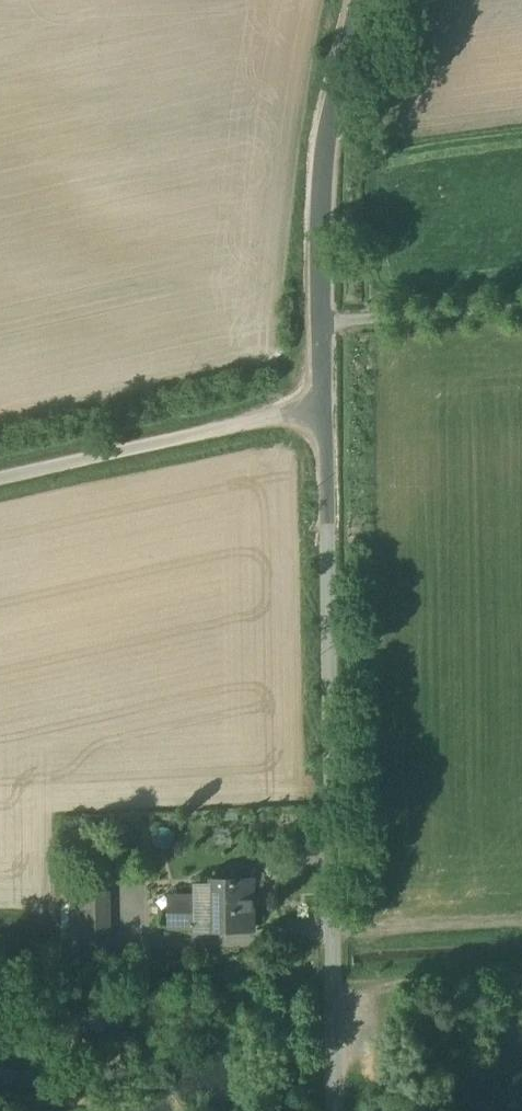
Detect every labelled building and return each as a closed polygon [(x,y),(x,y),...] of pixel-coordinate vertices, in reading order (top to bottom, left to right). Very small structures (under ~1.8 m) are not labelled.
[(253,878),(212,878),(212,884),(195,884),(195,896),(174,896),(174,926),(195,926),(195,929),(213,929),(253,928),(253,878)] [(107,937),(107,893),(76,894),(77,938),(107,937)]
